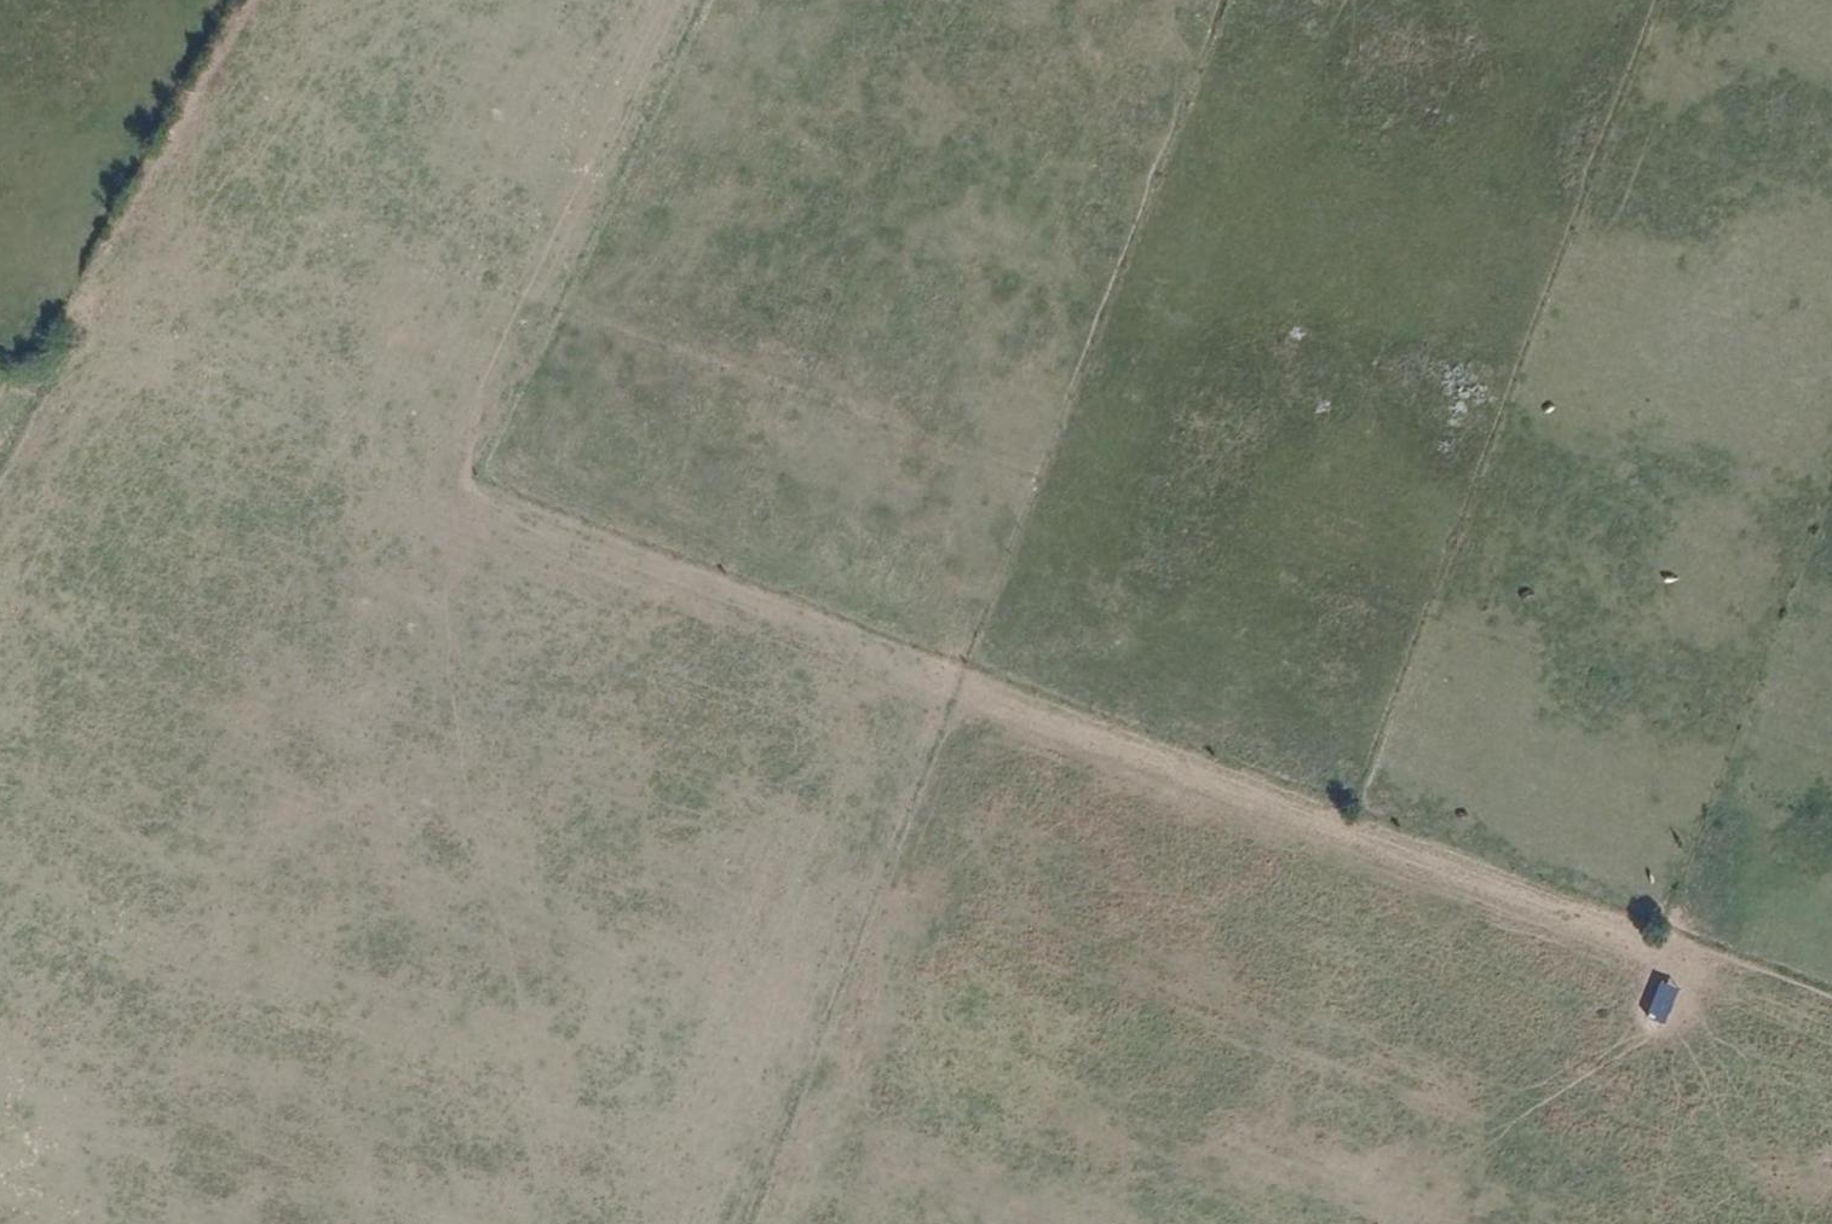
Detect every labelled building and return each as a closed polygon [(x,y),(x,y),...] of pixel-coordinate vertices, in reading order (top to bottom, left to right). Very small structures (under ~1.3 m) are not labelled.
[(1667,1024),(1679,987),(1659,981),(1648,1018),(1667,1024)]
